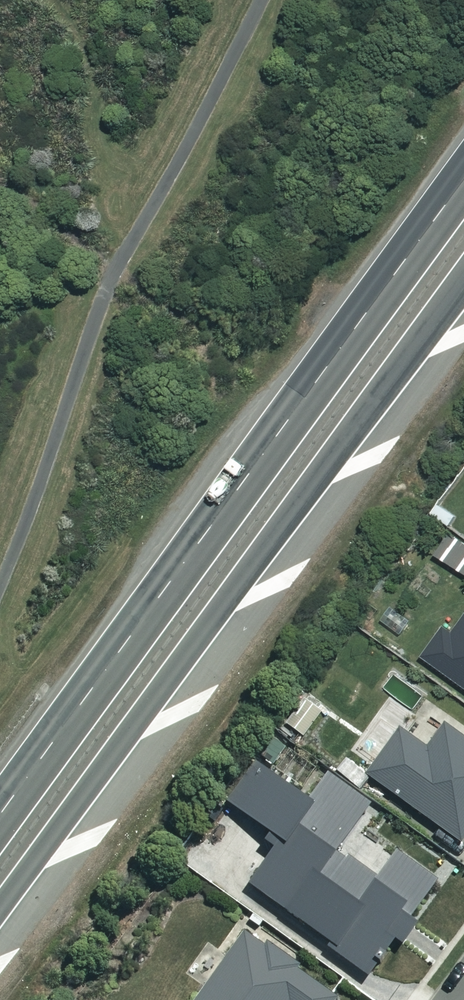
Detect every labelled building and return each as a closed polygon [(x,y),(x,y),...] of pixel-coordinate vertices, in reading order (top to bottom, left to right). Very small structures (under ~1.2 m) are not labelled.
[(456,637),(446,630),(426,659),(463,686),(463,626),(456,637)] [(447,727),(431,752),(402,732),(370,778),(463,843),(463,739),(447,727)] [(313,806),(263,768),(234,805),(288,846),(256,887),(373,977),(402,939),(411,946),(424,930),(413,921),(442,884),(403,855),(398,862),(360,832),(376,812),(334,779),(313,806)] [(249,934),(202,999),(338,999),(340,997),(249,934)]
